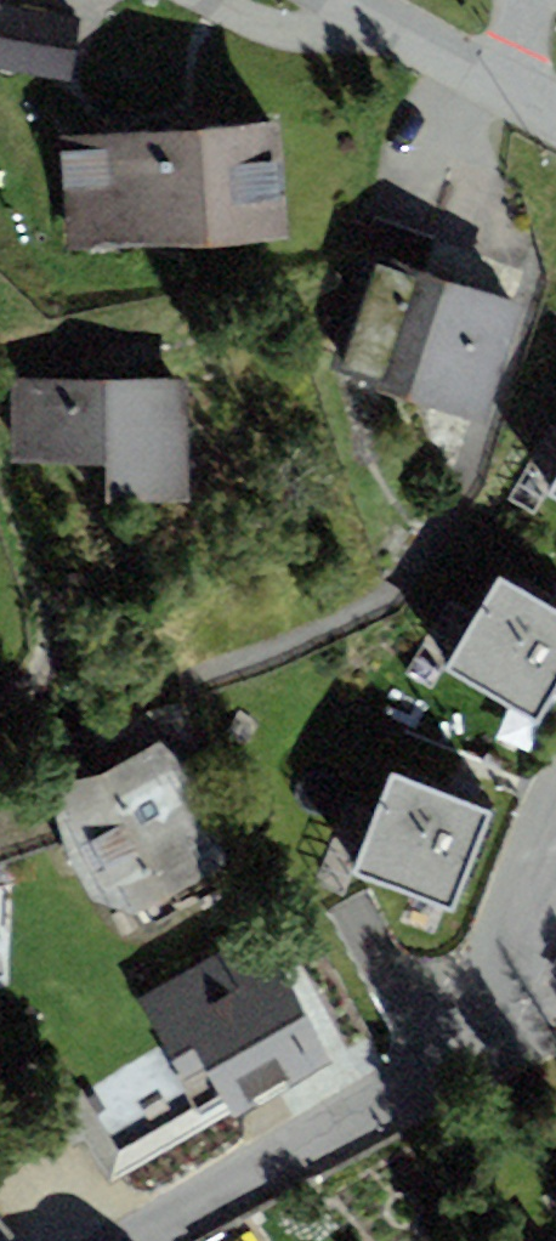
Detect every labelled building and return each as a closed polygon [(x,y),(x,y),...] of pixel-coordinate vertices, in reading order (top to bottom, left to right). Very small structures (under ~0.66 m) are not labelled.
[(68,80),(79,18),(0,4),(0,68),(68,80)] [(287,238),(280,123),(59,136),(66,251),(287,238)] [(524,304),(370,253),(331,371),(485,422),(524,304)] [(187,379),(12,379),(12,465),(105,464),(105,500),(188,500),(187,379)] [(500,580),(448,668),(539,721),(555,692),(555,613),(500,580)] [(78,782),(53,795),(63,847),(90,904),(131,918),(224,863),(214,817),(195,784),(210,777),(175,707),(69,737),(78,782)] [(453,911),(490,815),(391,777),(354,873),(453,911)] [(335,1060),(259,932),(139,1003),(200,1106),(218,1095),(228,1112),(233,1120),(335,1060)] [(200,1106),(139,1003),(39,1063),(110,1182),(228,1112),(218,1095),(200,1106)]
